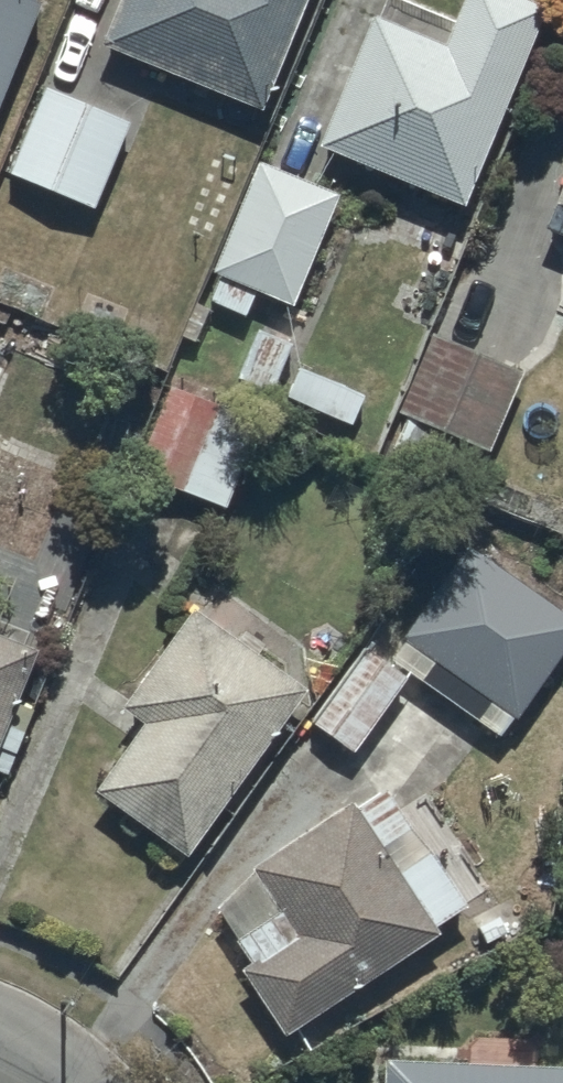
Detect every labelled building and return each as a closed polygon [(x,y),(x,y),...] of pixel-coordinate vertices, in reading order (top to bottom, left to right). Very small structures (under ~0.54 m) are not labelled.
[(36,0),(0,0),(0,92),(36,0)] [(97,31),(261,99),(302,0),(110,0),(97,31)] [(314,132),(461,192),(540,0),(459,0),(444,35),(370,5),(314,132)] [(129,110),(44,75),(8,167),(90,201),(129,110)] [(337,185),(255,151),(209,263),(220,267),(209,292),(246,307),(259,277),(293,291),(337,185)] [(543,218),(562,225),(562,170),(543,218)] [(521,359),(430,321),(397,400),(407,404),(392,441),(440,461),(455,427),(487,440),(521,359)] [(165,376),(130,461),(228,499),(261,415),(165,376)] [(142,709),(90,775),(183,842),(302,676),(189,596),(119,693),(142,709)] [(0,624),(0,761),(5,763),(28,707),(13,701),(38,640),(0,624)] [(363,640),(310,710),(353,743),(406,673),(363,640)] [(463,894),(382,780),(352,798),(345,789),(248,857),(254,865),(209,897),(246,950),(235,958),(282,1024),(440,921),(435,915),(463,894)] [(369,1045),(368,1082),(562,1082),(562,1050),(369,1045)]
